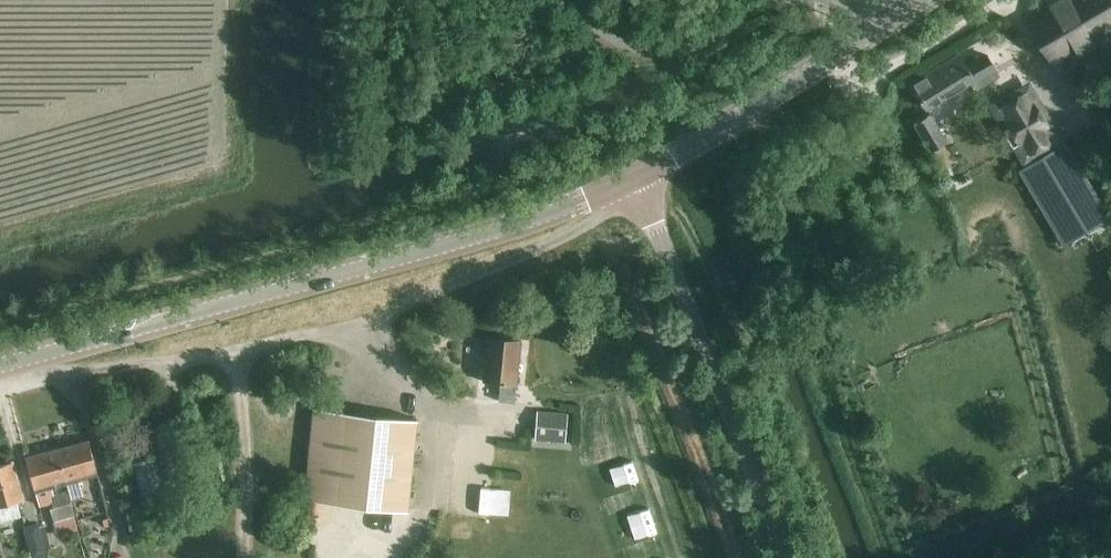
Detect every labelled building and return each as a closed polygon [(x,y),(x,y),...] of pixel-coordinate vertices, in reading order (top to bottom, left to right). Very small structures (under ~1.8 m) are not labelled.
[(1054,62),(1110,29),(1110,0),(1057,0),(1027,17),(1054,62)] [(926,104),(972,77),(978,86),(998,74),(985,53),(965,65),(958,53),(912,80),(926,104)] [(1029,81),(987,107),(1023,166),(1065,140),(1029,81)] [(945,139),(930,114),(913,124),(928,149),(945,139)] [(962,167),(952,151),(941,157),(951,174),(962,167)] [(521,339),(487,336),(483,381),(516,385),(521,339)] [(407,510),(417,419),(314,408),(305,499),(407,510)] [(565,413),(538,411),(536,439),(563,440),(565,413)] [(83,496),(78,478),(96,473),(87,439),(54,448),(62,477),(63,481),(66,480),(71,499),(83,496)] [(188,487),(185,477),(175,440),(148,448),(150,453),(132,458),(147,510),(188,487)] [(63,481),(62,477),(54,448),(24,456),(33,491),(35,490),(39,506),(52,503),(53,507),(50,508),(53,521),(54,521),(58,535),(77,530),(73,515),(74,515),(68,491),(53,495),(51,488),(55,487),(54,483),(63,481)] [(223,460),(212,463),(217,481),(228,477),(223,460)] [(18,506),(22,505),(9,461),(0,463),(0,522),(21,516),(18,506)] [(488,499),(489,477),(479,477),(478,498),(488,499)] [(47,554),(39,523),(25,527),(33,557),(47,554)]
